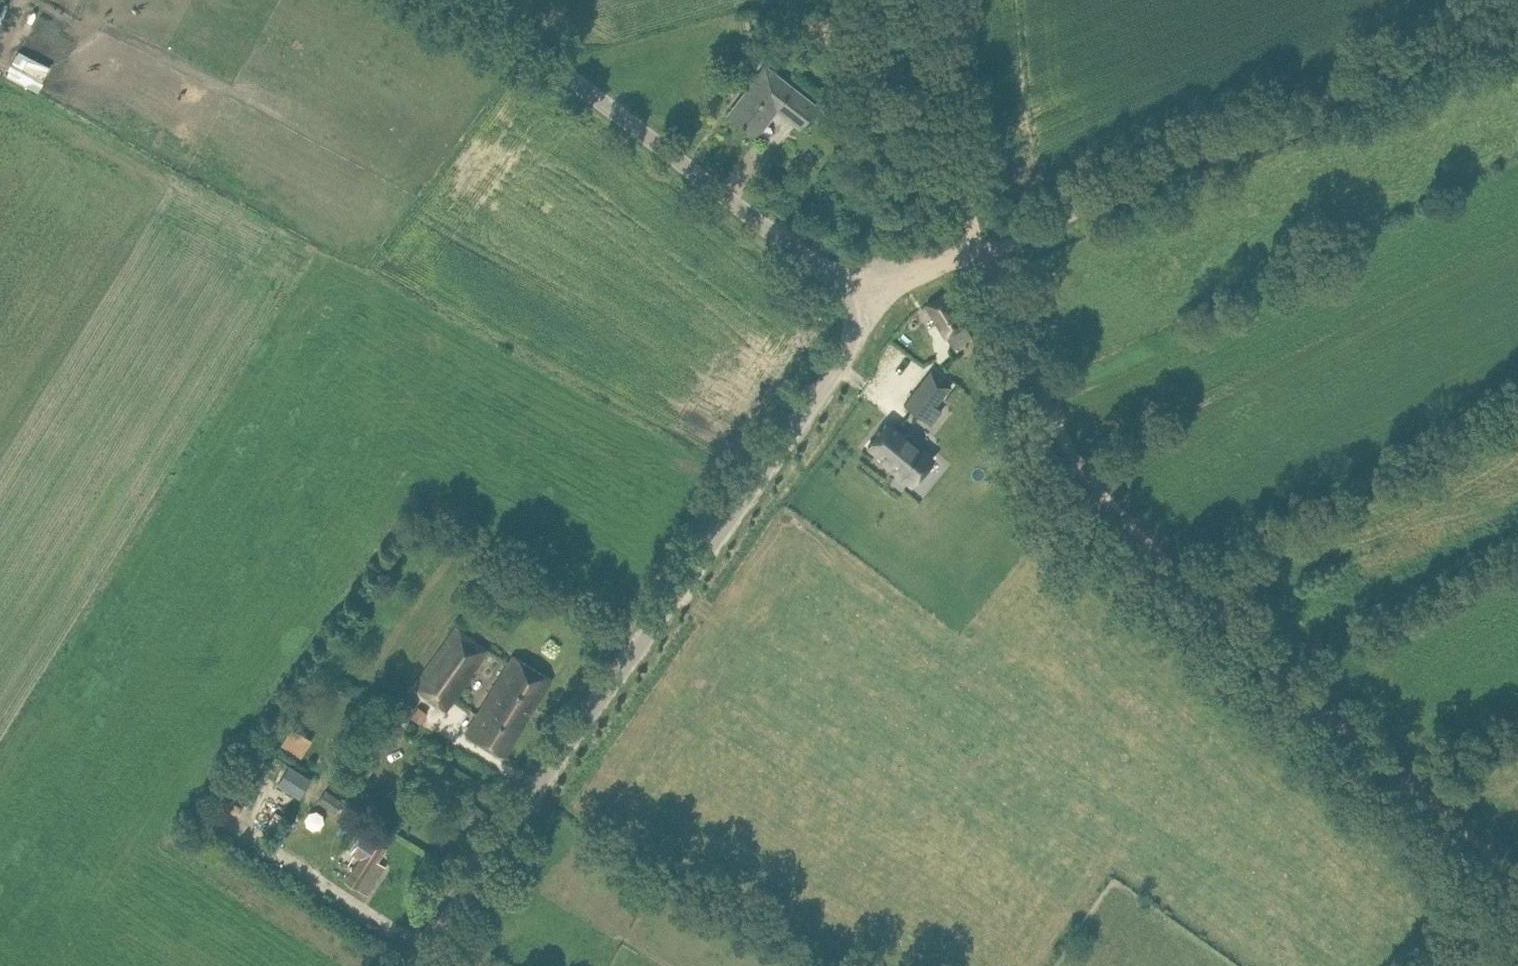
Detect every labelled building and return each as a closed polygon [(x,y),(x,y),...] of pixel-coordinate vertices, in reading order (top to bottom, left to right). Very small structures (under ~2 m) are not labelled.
[(729,114),(755,134),(776,107),(800,126),(815,105),(766,67),(729,114)] [(928,303),(929,309),(954,349),(973,337),(945,293),(928,303)] [(935,406),(951,385),(930,369),(904,404),(919,416),(930,402),(935,406)] [(934,457),(888,420),(868,445),(882,457),(880,459),(911,484),(934,457)] [(490,647),(456,623),(411,686),(446,711),(490,647)] [(551,678),(534,668),(513,656),(465,732),(505,756),(534,707),(551,678)] [(402,727),(414,709),(396,698),(385,715),(402,727)] [(419,706),(410,719),(419,726),(428,713),(419,706)] [(364,743),(350,764),(368,777),(396,736),(388,730),(384,736),(374,730),(365,744),(364,743)] [(275,783),(293,794),(304,776),(287,765),(275,783)] [(329,791),(320,803),(336,813),(344,801),(329,791)] [(246,843),(253,832),(231,818),(224,829),(246,843)] [(385,868),(380,865),(380,864),(375,861),(384,847),(364,833),(352,851),(361,857),(354,867),(345,881),(369,895),(385,868)]
